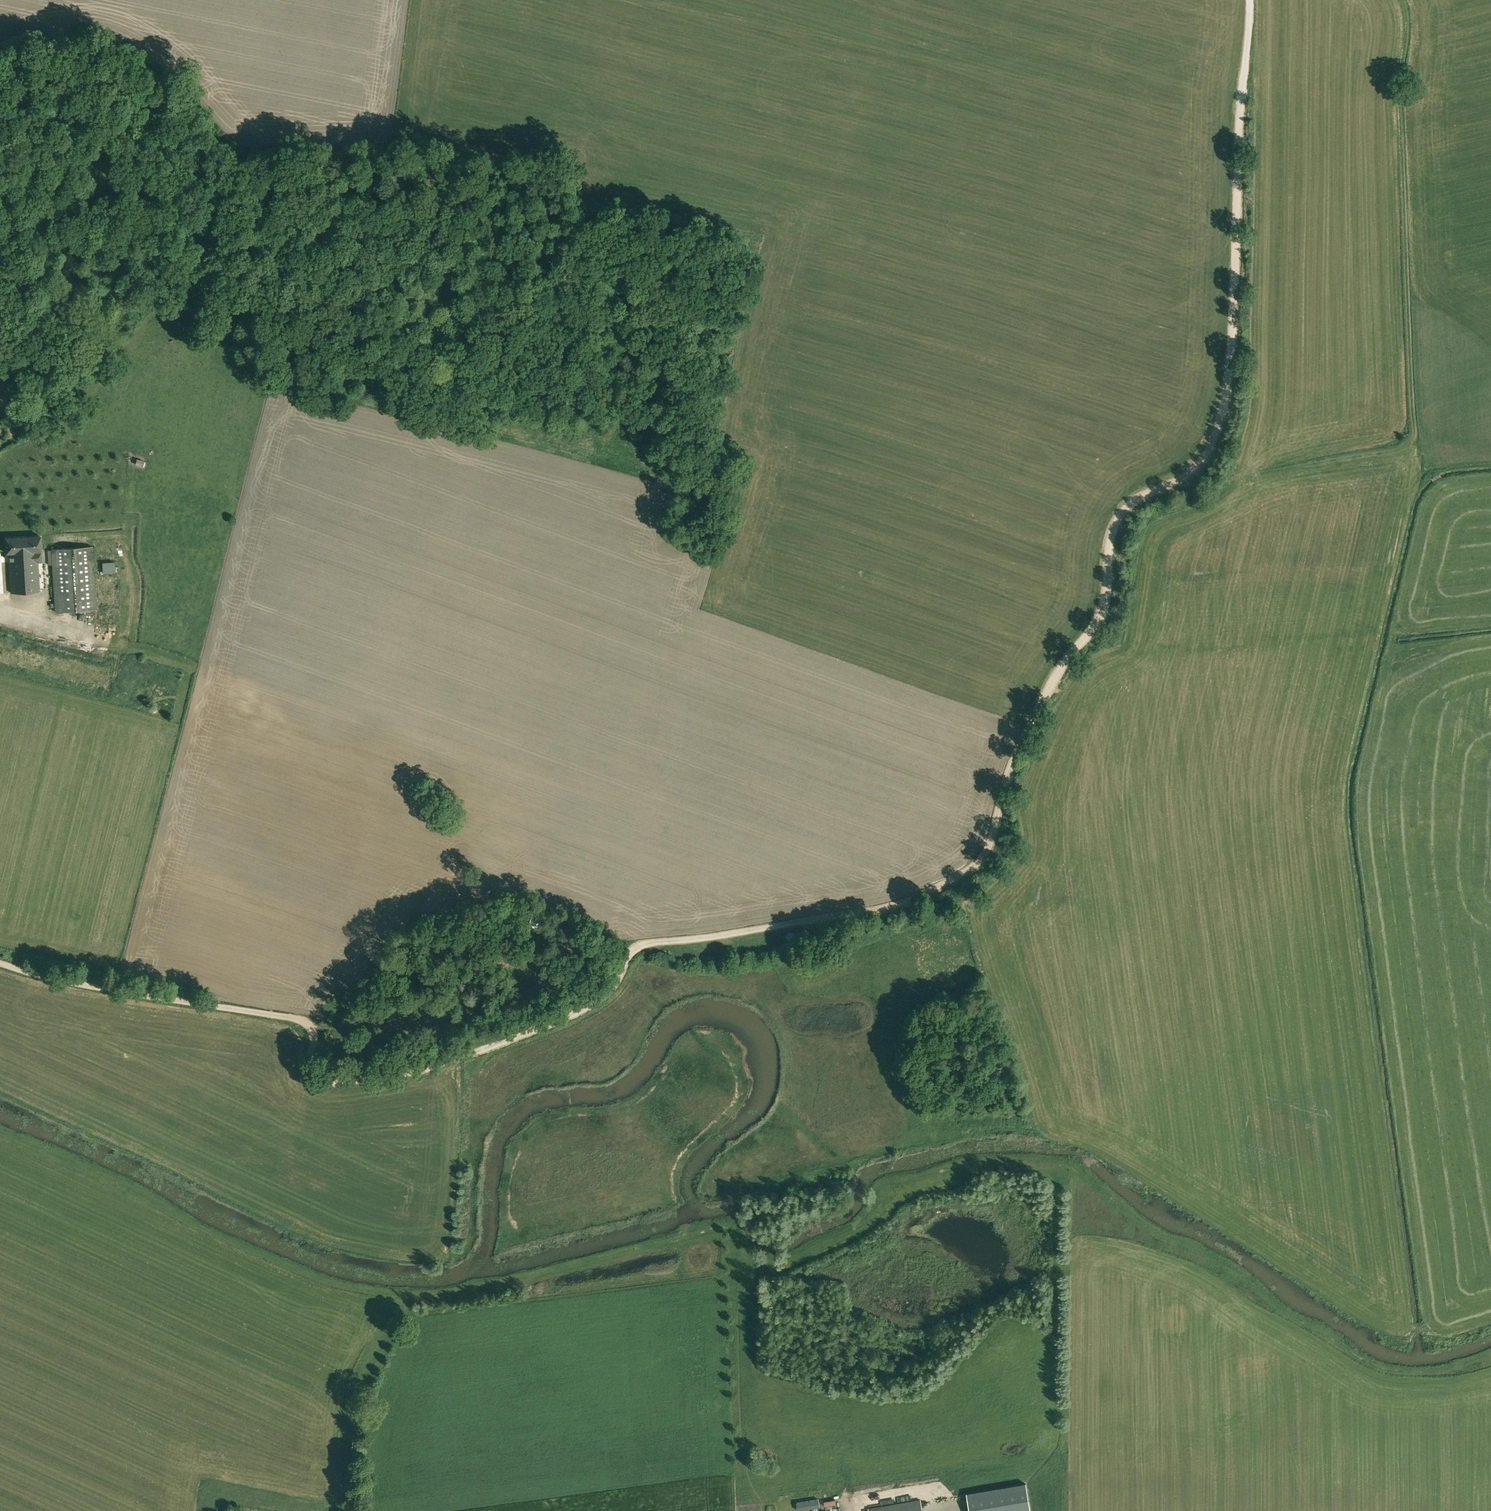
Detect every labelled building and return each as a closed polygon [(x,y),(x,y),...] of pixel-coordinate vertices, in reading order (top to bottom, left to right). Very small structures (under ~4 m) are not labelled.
[(10,553),(12,592),(39,591),(37,562),(42,562),(40,537),(6,539),(7,553),(10,553)] [(52,549),(53,572),(54,588),(55,599),(56,612),(96,609),(92,547),(52,549)] [(115,572),(114,562),(103,563),(103,573),(115,572)] [(20,624),(33,625),(34,619),(21,617),(20,624)] [(63,631),(65,625),(51,620),(49,626),(63,631)] [(39,653),(29,652),(28,662),(38,662),(39,653)] [(971,1510),(1032,1510),(1027,1483),(968,1493),(971,1510)] [(796,1502),(798,1510),(813,1508),(813,1510),(819,1510),(818,1507),(819,1507),(818,1499),(796,1502)] [(830,1510),(839,1506),(836,1499),(827,1502),(830,1510)] [(921,1499),(868,1508),(869,1510),(923,1510),(921,1499)]
